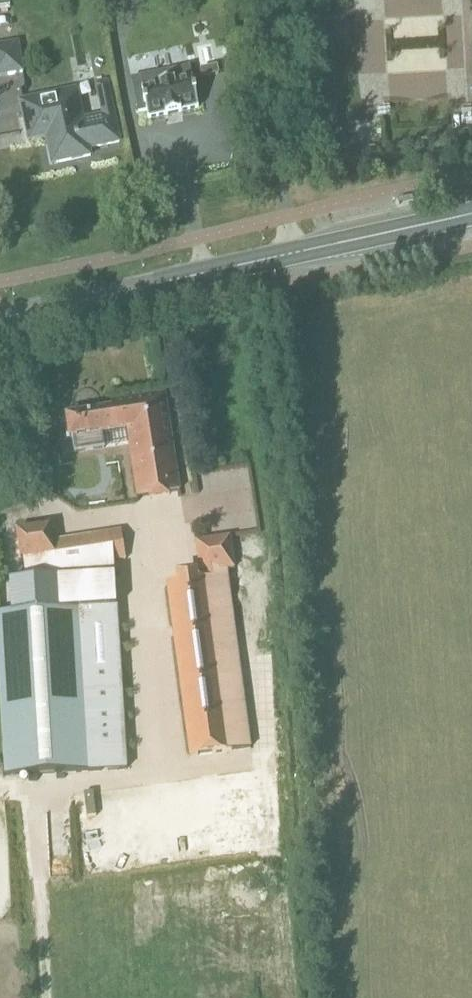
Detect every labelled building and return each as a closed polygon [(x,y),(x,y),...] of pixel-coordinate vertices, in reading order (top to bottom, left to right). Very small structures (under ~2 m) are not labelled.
[(0,47),(0,78),(24,75),(19,44),(0,47)] [(86,65),(71,68),(75,87),(91,84),(86,65)] [(217,67),(201,70),(203,77),(219,74),(217,67)] [(140,115),(146,114),(148,122),(199,111),(190,68),(133,80),(140,115)] [(76,90),(20,102),(29,140),(46,136),(52,164),(90,155),(89,148),(120,141),(107,83),(96,85),(102,115),(83,119),(76,90)] [(101,435),(127,431),(138,497),(180,491),(165,394),(111,403),(112,410),(66,417),(70,440),(73,439),(76,454),(104,450),(101,435)] [(52,544),(49,528),(22,533),(26,562),(27,561),(29,561),(31,574),(112,561),(112,558),(123,557),(120,533),(52,544)] [(192,753),(249,746),(227,570),(237,569),(233,539),(200,543),(205,579),(171,584),(192,753)] [(16,615),(2,616),(12,774),(129,767),(120,609),(114,566),(25,580),(11,583),(16,615)] [(257,664),(272,664),(272,649),(257,650),(257,664)] [(257,715),(260,729),(277,725),(274,712),(257,715)]
